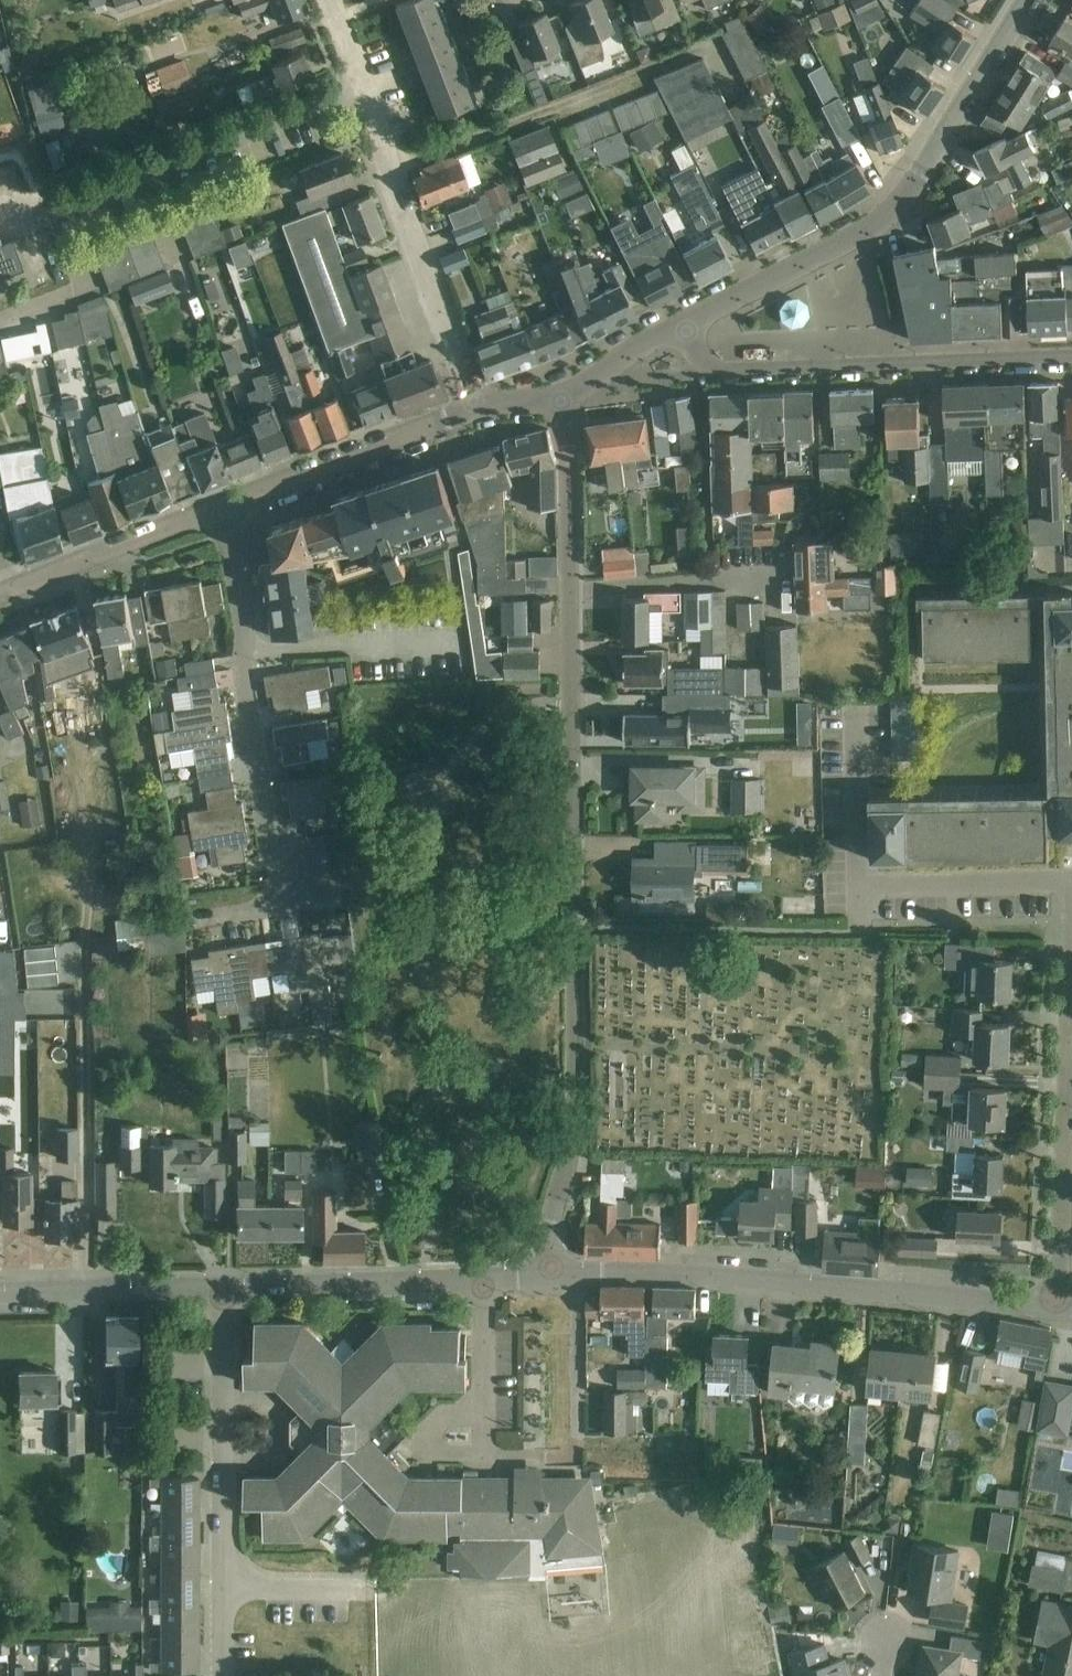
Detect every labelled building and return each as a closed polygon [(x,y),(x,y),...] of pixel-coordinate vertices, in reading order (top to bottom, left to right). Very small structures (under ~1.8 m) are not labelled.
[(285,20),(306,12),(301,0),(248,0),(238,4),(243,17),(271,6),(278,22),(285,20)] [(438,0),(408,0),(395,5),(438,117),(478,102),(438,0)] [(568,36),(580,67),(604,58),(599,36),(611,31),(599,0),(581,0),(570,5),(580,31),(568,36)] [(635,19),(649,13),(655,29),(681,19),(673,0),(628,0),(635,19)] [(816,9),(829,5),(834,2),(833,0),(813,0),(816,9)] [(879,5),(876,0),(851,0),(850,0),(857,15),(879,5)] [(943,0),(917,0),(909,14),(940,34),(930,49),(956,65),(973,36),(949,21),(956,8),(951,5),(943,0)] [(744,13),(756,31),(772,20),(760,2),(744,13)] [(823,31),(851,19),(844,3),(816,14),(823,31)] [(522,35),(509,40),(523,73),(535,68),(530,57),(554,47),(558,46),(554,35),(545,15),(518,26),(522,35)] [(1066,17),(1051,42),(1071,55),(1071,21),(1066,17)] [(749,34),(744,24),(721,33),(727,45),(749,34)] [(305,41),(301,28),(270,40),(274,53),(305,41)] [(755,46),(749,34),(727,45),(733,57),(755,46)] [(771,34),(756,42),(762,53),(777,45),(771,34)] [(653,58),(649,46),(636,51),(641,63),(653,58)] [(733,57),(738,68),(760,58),(755,46),(733,57)] [(899,98),(922,115),(942,87),(924,75),(931,65),(905,47),(881,82),(892,89),(886,97),(890,104),(893,106),(899,98)] [(0,50),(0,63),(0,64),(8,61),(4,48),(0,50)] [(41,57),(24,52),(19,66),(36,72),(41,57)] [(1003,88),(1036,108),(1058,72),(1026,52),(1003,88)] [(302,53),(281,61),(269,66),(273,75),(249,84),(254,99),(311,77),(302,53)] [(875,79),(867,57),(852,62),(861,85),(875,79)] [(738,68),(744,81),(766,70),(760,58),(738,68)] [(705,132),(731,118),(727,110),(702,59),(653,78),(686,141),(705,132)] [(181,60),(156,69),(166,94),(191,85),(181,60)] [(1068,65),(1061,76),(1071,83),(1071,68),(1068,65)] [(535,68),(523,73),(530,93),(531,93),(543,88),(535,68)] [(767,73),(750,81),(758,96),(774,88),(767,73)] [(902,144),(878,81),(862,87),(873,116),(866,119),(878,153),(902,144)] [(49,84),(28,90),(40,132),(62,126),(49,84)] [(242,103),(254,99),(249,84),(237,89),(242,103)] [(198,88),(165,99),(173,123),(207,111),(198,88)] [(1023,129),(1036,108),(1003,88),(990,109),(990,110),(981,124),(1000,136),(1014,132),(1018,125),(1023,129)] [(659,90),(648,95),(656,117),(668,112),(659,90)] [(1069,90),(1051,99),(1041,106),(1047,119),(1071,107),(1071,96),(1069,90)] [(656,117),(648,95),(636,99),(645,121),(656,117)] [(839,97),(824,105),(821,106),(842,145),(859,136),(839,97)] [(751,128),(763,122),(751,98),(739,104),(751,128)] [(636,99),(624,104),(633,126),(645,121),(636,99)] [(621,131),(633,126),(624,104),(612,109),(621,131)] [(727,110),(731,118),(739,134),(747,130),(751,128),(739,104),(727,110)] [(608,110),(596,115),(605,137),(617,132),(608,110)] [(585,120),(594,142),(605,137),(596,115),(585,120)] [(18,117),(7,121),(15,141),(26,137),(18,117)] [(585,120),(573,124),(582,147),(593,142),(594,142),(585,120)] [(629,134),(639,152),(663,138),(653,121),(629,134)] [(765,186),(791,235),(814,223),(795,184),(779,153),(774,142),(763,122),(751,128),(747,130),(773,182),(765,186)] [(572,151),(582,147),(573,124),(561,129),(570,151),(572,151)] [(509,142),(526,184),(564,168),(547,127),(509,142)] [(594,142),(593,142),(598,154),(602,163),(630,152),(621,131),(617,132),(605,137),(594,142)] [(1035,150),(1026,132),(1008,141),(1006,137),(976,152),(986,174),(1006,164),(1018,187),(1019,188),(1032,181),(1020,157),(1035,150)] [(774,142),(779,153),(793,146),(788,134),(774,142)] [(593,142),(582,147),(572,151),(576,163),(598,154),(593,142)] [(809,177),(800,159),(793,146),(779,153),(795,184),(807,178),(809,177)] [(809,152),(810,154),(809,155),(823,182),(839,210),(872,191),(855,162),(853,164),(846,153),(832,162),(829,157),(822,161),(816,149),(809,152)] [(301,217),(324,208),(346,199),(341,185),(353,181),(342,153),(299,169),(309,196),(295,201),(301,217)] [(818,221),(839,210),(823,182),(809,155),(800,159),(809,177),(807,178),(810,183),(812,182),(813,184),(803,190),(818,221)] [(422,205),(455,193),(469,187),(457,157),(428,168),(430,173),(412,179),(422,205)] [(670,176),(673,183),(698,231),(709,225),(712,232),(713,232),(713,231),(724,225),(711,199),(714,197),(696,162),(680,171),(670,176)] [(755,253),(791,235),(765,186),(756,168),(721,186),(755,253)] [(576,172),(552,182),(559,199),(583,189),(576,172)] [(1004,194),(998,182),(985,188),(996,209),(1015,200),(1010,191),(1004,194)] [(959,210),(929,221),(938,245),(971,233),(968,226),(993,216),(981,184),(953,194),(959,210)] [(585,193),(565,203),(571,217),(593,207),(585,193)] [(355,242),(363,239),(383,231),(369,195),(326,212),(331,224),(346,218),(355,242)] [(488,196),(474,202),(480,217),(494,212),(488,196)] [(529,197),(494,212),(480,217),(486,232),(499,226),(496,220),(532,205),(529,197)] [(448,213),(454,227),(480,217),(474,202),(448,213)] [(215,219),(210,205),(178,217),(183,231),(215,219)] [(1071,226),(1071,218),(1062,205),(1038,215),(1045,236),(1071,226)] [(383,377),(397,413),(442,396),(429,360),(417,365),(411,349),(412,349),(381,264),(349,276),(347,270),(341,256),(331,224),(326,212),(324,208),(301,217),(282,224),(328,352),(350,344),(370,337),(378,358),(385,376),(383,377)] [(658,216),(650,220),(653,226),(638,233),(630,217),(609,227),(650,307),(681,291),(679,287),(695,279),(672,232),(669,227),(665,229),(658,216)] [(486,232),(480,217),(454,227),(451,229),(457,244),(486,232)] [(188,244),(220,232),(215,219),(183,231),(188,244)] [(223,229),(228,242),(243,236),(238,224),(223,229)] [(150,228),(122,238),(127,253),(156,242),(150,228)] [(731,266),(715,235),(690,249),(679,228),(672,232),(695,279),(697,283),(731,266)] [(188,244),(194,258),(226,246),(220,232),(188,244)] [(518,244),(512,232),(495,240),(501,252),(518,244)] [(99,264),(127,253),(122,238),(93,249),(99,264)] [(24,270),(14,241),(0,246),(0,245),(0,279),(24,270)] [(160,254),(156,242),(127,253),(132,265),(160,254)] [(1038,252),(1033,243),(1025,247),(1030,257),(1038,252)] [(894,256),(900,281),(912,340),(954,338),(951,281),(951,277),(1016,272),(1015,252),(955,257),(937,259),(934,247),(894,256)] [(361,248),(341,256),(347,270),(366,262),(361,248)] [(446,272),(466,264),(460,249),(439,257),(446,272)] [(99,264),(104,276),(132,265),(127,253),(99,264)] [(132,265),(138,281),(166,269),(160,254),(132,265)] [(588,300),(572,260),(555,267),(564,289),(584,340),(588,338),(588,339),(610,328),(594,297),(588,300)] [(610,328),(635,315),(627,299),(635,295),(619,263),(602,272),(610,289),(594,297),(610,328)] [(109,292),(127,285),(138,281),(132,265),(104,276),(109,292)] [(1062,266),(1062,268),(1063,287),(1066,287),(1069,331),(1071,331),(1071,265),(1062,266)] [(1030,333),(1069,331),(1066,287),(1063,287),(1062,268),(1027,270),(1030,333)] [(138,281),(127,285),(135,305),(174,289),(166,269),(138,281)] [(1019,296),(1000,297),(1000,289),(1011,288),(1010,275),(984,275),(984,279),(951,281),(954,338),(1003,336),(1020,335),(1019,296)] [(204,285),(210,301),(220,298),(214,282),(204,285)] [(565,314),(523,330),(535,361),(574,346),(573,346),(584,340),(564,289),(557,292),(565,314)] [(797,297),(786,298),(779,306),(780,317),(788,325),(799,324),(806,316),(806,305),(797,297)] [(103,298),(78,308),(78,309),(85,341),(99,337),(100,339),(112,335),(107,309),(103,298)] [(495,308),(488,311),(511,370),(535,361),(523,330),(513,305),(505,309),(504,305),(495,308)] [(78,309),(64,313),(66,318),(52,321),(58,349),(86,343),(85,341),(78,309)] [(486,380),(511,370),(488,311),(474,316),(484,342),(473,346),(486,380)] [(37,406),(59,401),(41,324),(20,329),(37,406)] [(265,337),(272,355),(294,414),(285,418),(297,451),(323,441),(289,352),(288,349),(281,330),(265,337)] [(6,367),(21,364),(15,337),(0,340),(0,341),(6,367)] [(232,344),(219,349),(229,374),(243,369),(232,344)] [(350,344),(328,352),(336,379),(355,372),(350,358),(354,356),(350,344)] [(302,347),(289,352),(323,441),(349,431),(336,398),(318,405),(314,392),(319,391),(302,347)] [(350,390),(356,405),(364,426),(397,413),(383,377),(385,376),(378,358),(371,362),(366,368),(364,376),(367,384),(350,390)] [(7,373),(9,381),(21,379),(19,370),(7,372),(7,373)] [(290,454),(282,433),(269,400),(273,399),(263,374),(251,379),(255,389),(246,393),(256,417),(248,420),(266,464),(290,454)] [(1064,516),(1059,403),(1058,381),(1029,382),(1031,435),(1043,435),(1044,454),(1041,454),(1043,517),(1064,516)] [(1025,382),(988,384),(990,421),(985,421),(985,448),(996,447),(996,450),(1016,450),(1016,447),(1027,447),(1026,418),(1025,382)] [(946,444),(929,444),(930,481),(930,499),(949,499),(949,476),(948,460),(970,459),(985,459),(985,448),(985,421),(990,421),(988,384),(944,385),(946,444)] [(874,388),(832,389),(832,411),(833,422),(835,422),(836,447),(857,446),(857,421),(875,421),(874,388)] [(782,391),(784,445),(785,474),(812,473),(812,458),(802,459),(801,437),(815,436),(813,390),(782,391)] [(782,391),(749,392),(750,426),(751,434),(762,434),(763,446),(784,445),(782,391)] [(713,428),(750,426),(749,392),(712,394),(713,428)] [(678,429),(683,465),(689,464),(693,453),(697,437),(692,396),(664,400),(668,430),(678,429)] [(81,417),(77,398),(62,401),(66,420),(81,417)] [(889,443),(889,460),(905,460),(905,482),(930,481),(929,444),(928,434),(920,434),(919,398),(887,399),(888,421),(889,443)] [(170,500),(157,463),(144,432),(136,411),(122,416),(116,400),(98,405),(104,428),(106,433),(114,466),(116,480),(130,518),(141,512),(170,500)] [(216,448),(207,426),(202,412),(184,419),(185,421),(173,426),(184,452),(185,452),(200,488),(228,477),(229,478),(262,465),(253,445),(249,435),(216,448)] [(651,454),(650,455),(646,417),(643,417),(642,414),(628,416),(629,419),(617,421),(626,487),(639,486),(637,468),(653,466),(651,454)] [(611,489),(626,487),(617,421),(605,422),(604,419),(591,421),(591,424),(588,425),(593,461),(607,459),(611,489)] [(170,500),(200,488),(185,452),(184,452),(173,426),(172,422),(144,432),(157,463),(170,500)] [(713,428),(713,436),(714,460),(752,459),(751,453),(751,434),(750,426),(713,428)] [(101,478),(86,484),(104,529),(130,518),(116,480),(114,466),(106,433),(104,428),(87,434),(88,439),(96,465),(101,478)] [(504,440),(510,461),(512,472),(529,468),(530,507),(535,508),(557,507),(556,461),(557,461),(549,428),(504,440)] [(666,435),(654,437),(657,457),(669,455),(666,435)] [(507,577),(507,561),(505,487),(513,484),(500,445),(449,462),(461,500),(458,501),(478,562),(479,593),(527,592),(526,577),(507,577)] [(0,455),(0,467),(20,564),(62,548),(61,546),(52,500),(45,464),(54,459),(49,446),(41,448),(25,451),(0,455)] [(752,462),(763,461),(776,461),(775,452),(751,453),(752,459),(752,462)] [(820,453),(820,460),(821,481),(851,479),(850,452),(820,453)] [(752,459),(714,460),(713,461),(714,486),(753,485),(752,462),(752,459)] [(776,472),(776,461),(763,461),(763,472),(776,472)] [(690,473),(689,464),(683,465),(675,466),(677,490),(692,489),(690,473)] [(339,508),(326,512),(339,552),(353,550),(353,552),(383,542),(387,553),(385,554),(393,578),(406,573),(398,549),(397,550),(393,539),(456,518),(439,466),(336,500),(339,508)] [(754,509),(754,521),(779,520),(779,508),(794,507),(793,483),(753,485),(754,509)] [(753,485),(714,486),(715,510),(737,509),(739,509),(739,545),(755,544),(754,531),(754,521),(754,509),(753,485)] [(72,492),(52,500),(61,546),(100,530),(92,508),(88,496),(75,501),(72,492)] [(339,552),(326,512),(305,519),(304,517),(272,528),(277,560),(262,562),(267,593),(265,593),(266,595),(267,595),(269,605),(267,605),(268,607),(269,607),(274,637),(316,631),(312,603),(326,601),(323,580),(308,583),(304,557),(339,552)] [(817,526),(824,526),(823,513),(810,513),(810,520),(817,526)] [(1029,522),(1016,523),(1017,539),(1030,539),(1029,522)] [(674,552),(689,552),(690,523),(675,523),(674,552)] [(774,530),(754,531),(755,544),(775,543),(774,530)] [(914,532),(892,534),(893,556),(915,554),(914,532)] [(724,547),(723,537),(714,538),(715,547),(724,547)] [(797,580),(835,578),(833,542),(795,543),(797,580)] [(478,679),(504,677),(502,652),(487,653),(480,603),(477,604),(469,549),(459,553),(478,679)] [(604,561),(605,577),(637,574),(635,558),(604,561)] [(507,577),(526,577),(526,560),(507,561),(507,577)] [(876,565),(877,577),(849,578),(849,593),(870,592),(897,591),(896,564),(876,565)] [(849,578),(835,578),(797,580),(798,611),(827,610),(826,594),(843,593),(844,609),(871,608),(870,592),(849,593),(849,578)] [(182,583),(192,637),(211,634),(207,613),(225,610),(220,582),(202,585),(202,580),(182,583)] [(173,641),(189,638),(192,637),(182,583),(163,587),(164,592),(146,595),(151,623),(169,620),(173,641)] [(713,591),(685,592),(686,627),(687,641),(701,640),(702,640),(702,626),(714,626),(713,591)] [(727,640),(727,613),(726,591),(713,591),(714,626),(715,653),(728,653),(727,640)] [(625,641),(647,641),(646,603),(662,603),(662,610),(682,610),(681,592),(645,592),(645,598),(625,598),(625,641)] [(98,599),(102,620),(105,638),(102,639),(108,676),(125,673),(121,647),(149,642),(140,596),(128,598),(127,593),(98,599)] [(527,631),(526,600),(503,601),(504,632),(527,631)] [(534,630),(551,629),(551,600),(534,600),(534,630)] [(751,603),(752,629),(766,628),(764,602),(751,603)] [(752,629),(751,603),(738,604),(739,629),(752,629)] [(1060,774),(1071,773),(1071,603),(1056,603),(1059,774),(1060,774)] [(1010,658),(1032,657),(1031,604),(924,606),(925,660),(948,659),(948,649),(961,649),(961,659),(983,658),(983,649),(1009,648),(1010,658)] [(46,654),(40,656),(33,658),(35,669),(39,698),(55,696),(50,659),(65,653),(70,664),(96,655),(78,606),(34,622),(46,654)] [(29,625),(5,635),(21,673),(35,669),(33,658),(40,656),(29,625)] [(800,692),(798,647),(798,625),(767,626),(767,648),(769,693),(790,693),(800,692)] [(714,626),(702,626),(702,640),(701,640),(702,653),(715,653),(714,626)] [(5,635),(0,638),(0,684),(11,709),(0,714),(0,720),(9,739),(24,732),(18,719),(29,714),(25,705),(29,703),(24,679),(21,673),(5,635)] [(509,651),(534,650),(534,637),(509,637),(509,651)] [(505,651),(505,665),(541,664),(540,650),(534,650),(509,651),(505,651)] [(723,668),(669,668),(669,650),(647,650),(647,654),(625,654),(625,684),(669,684),(669,694),(702,694),(724,693),(723,668)] [(157,660),(160,678),(178,675),(175,657),(157,660)] [(216,671),(214,658),(186,662),(188,675),(216,671)] [(541,678),(541,664),(505,665),(505,679),(541,678)] [(276,713),(298,709),(309,708),(306,690),(331,686),(328,665),(287,672),(265,676),(268,696),(273,695),(276,713)] [(754,666),(755,691),(768,691),(768,665),(754,666)] [(345,666),(334,668),(337,684),(348,682),(347,679),(345,666)] [(742,691),(741,666),(728,667),(729,692),(742,691)] [(741,666),(742,691),(755,691),(754,666),(741,666)] [(164,731),(156,733),(156,734),(229,721),(226,702),(221,702),(218,684),(216,671),(188,675),(178,677),(180,691),(192,689),(195,707),(173,711),(176,729),(164,731)] [(664,715),(625,715),(625,742),(647,742),(662,742),(691,742),(691,728),(702,728),(730,728),(730,706),(730,693),(724,693),(702,694),(669,694),(664,694),(664,715)] [(919,759),(917,694),(891,695),(893,760),(919,759)] [(815,701),(800,701),(800,716),(815,716),(815,701)] [(168,710),(154,712),(156,729),(171,727),(168,710)] [(338,720),(328,722),(327,718),(273,727),(276,747),(282,746),(285,764),(313,760),(310,742),(341,736),(338,720)] [(200,778),(232,772),(230,759),(227,741),(233,740),(229,721),(156,734),(159,752),(195,746),(200,778)] [(36,766),(39,779),(50,777),(47,764),(36,766)] [(639,818),(668,818),(668,801),(678,801),(678,812),(707,812),(707,769),(635,768),(635,797),(639,797),(639,818)] [(193,831),(246,822),(243,803),(238,804),(235,785),(234,786),(232,772),(200,778),(203,791),(207,790),(210,807),(190,811),(191,818),(182,819),(184,831),(193,829),(193,831)] [(346,772),(282,783),(285,803),(291,802),(294,820),(327,815),(324,796),(349,792),(346,772)] [(1061,831),(1061,833),(1071,833),(1071,773),(1060,774),(1060,792),(1061,831)] [(761,811),(762,778),(733,778),(732,811),(761,811)] [(11,818),(10,807),(5,780),(0,781),(0,820),(11,818)] [(1050,856),(1049,832),(1061,831),(1060,792),(1045,792),(1045,802),(870,806),(871,850),(884,850),(884,859),(930,858),(929,849),(956,848),(956,858),(1000,857),(1000,847),(1026,847),(1027,857),(1050,856)] [(39,810),(23,813),(25,826),(41,824),(39,810)] [(811,816),(796,816),(796,830),(811,830),(811,816)] [(196,850),(216,846),(219,865),(247,860),(244,842),(249,841),(246,822),(193,831),(196,850)] [(193,831),(175,835),(178,853),(196,850),(193,831)] [(806,856),(817,856),(816,841),(806,841),(806,856)] [(667,860),(635,860),(635,897),(640,897),(640,911),(666,911),(666,897),(693,898),(694,875),(704,875),(704,865),(748,866),(748,845),(694,844),(667,844),(667,860)] [(722,902),(708,901),(707,920),(721,920),(722,902)] [(118,936),(145,934),(143,917),(116,920),(118,936)] [(145,956),(188,951),(184,929),(145,934),(118,936),(120,950),(144,947),(145,956)] [(117,952),(113,933),(89,938),(93,957),(117,952)] [(330,997),(327,976),(357,972),(350,934),(322,938),(321,933),(302,936),(310,989),(309,989),(311,1000),(330,997)] [(284,944),(266,947),(270,974),(287,971),(290,992),(309,989),(310,989),(302,936),(283,939),(284,944)] [(248,944),(229,947),(237,999),(255,997),(252,976),(270,974),(266,947),(249,950),(248,944)] [(966,996),(981,996),(1011,997),(1013,961),(994,960),(995,946),(947,944),(946,968),(967,968),(966,996)] [(56,945),(26,948),(30,988),(59,985),(56,945)] [(235,1000),(237,999),(229,947),(209,950),(210,956),(192,958),(197,989),(214,986),(218,1012),(237,1009),(235,1000)] [(12,949),(0,948),(0,968),(10,969),(12,949)] [(331,999),(315,1001),(318,1019),(334,1017),(331,999)] [(240,1002),(243,1028),(258,1026),(255,1000),(240,1002)] [(981,1023),(982,1009),(953,1007),(952,1032),(976,1033),(975,1060),(1008,1061),(1010,1024),(981,1023)] [(239,1013),(220,1016),(223,1031),(241,1028),(239,1013)] [(293,1013),(280,1015),(281,1025),(282,1025),(291,1023),(294,1022),(293,1013)] [(336,1032),(362,1029),(361,1018),(268,1029),(269,1039),(327,1032),(327,1029),(335,1028),(336,1032)] [(0,1019),(0,1074),(14,1074),(14,1019),(0,1019)] [(244,1042),(225,1043),(226,1091),(245,1090),(244,1042)] [(902,1053),(901,1067),(924,1067),(924,1053),(902,1053)] [(960,1057),(927,1056),(927,1071),(959,1072),(960,1057)] [(893,1070),(893,1080),(902,1081),(903,1071),(893,1070)] [(958,1088),(959,1072),(927,1071),(926,1086),(958,1088)] [(1007,1090),(985,1089),(972,1088),(971,1103),(952,1103),(951,1122),(971,1122),(971,1124),(1005,1125),(1007,1090)] [(245,1116),(228,1117),(228,1128),(246,1128),(245,1116)] [(386,1160),(378,1121),(352,1125),(361,1165),(386,1160)] [(249,1122),(249,1144),(270,1145),(270,1122),(249,1122)] [(121,1144),(120,1144),(120,1166),(140,1166),(140,1162),(149,1162),(149,1184),(174,1184),(174,1180),(206,1180),(206,1215),(223,1215),(223,1163),(217,1163),(217,1147),(197,1147),(197,1139),(172,1139),(172,1145),(151,1145),(151,1147),(147,1147),(146,1126),(121,1126),(121,1144)] [(77,1129),(57,1129),(57,1158),(77,1157),(77,1129)] [(227,1131),(227,1162),(246,1162),(246,1131),(227,1131)] [(948,1135),(947,1150),(974,1152),(974,1137),(948,1135)] [(34,1220),(34,1197),(30,1197),(30,1173),(12,1173),(11,1149),(0,1149),(0,1179),(2,1179),(3,1222),(30,1221),(30,1220),(34,1220)] [(285,1149),(285,1171),(313,1172),(313,1149),(285,1149)] [(954,1172),(953,1196),(991,1198),(992,1188),(1003,1188),(1004,1156),(982,1155),(976,1155),(975,1173),(954,1172)] [(692,1160),(680,1160),(680,1170),(692,1170),(692,1160)] [(97,1162),(97,1194),(97,1216),(114,1216),(114,1162),(97,1162)] [(794,1167),(794,1185),(824,1186),(825,1169),(794,1167)] [(908,1167),(907,1183),(931,1184),(932,1168),(908,1167)] [(856,1170),(854,1183),(882,1189),(885,1176),(856,1170)] [(624,1195),(624,1186),(624,1172),(602,1172),(601,1224),(587,1223),(586,1256),(614,1257),(615,1224),(616,1195),(624,1195)] [(237,1236),(269,1236),(269,1203),(255,1203),(254,1179),(236,1179),(237,1236)] [(269,1203),(269,1236),(301,1236),(301,1179),(284,1179),(284,1203),(269,1203)] [(61,1200),(45,1200),(45,1237),(73,1237),(72,1217),(77,1217),(77,1195),(77,1181),(61,1181),(61,1200)] [(741,1219),(717,1218),(716,1233),(741,1234),(741,1235),(774,1237),(775,1225),(791,1226),(793,1190),(761,1188),(760,1201),(742,1200),(741,1219)] [(312,1194),(312,1219),(312,1242),(323,1241),(323,1263),(362,1263),(362,1230),(336,1230),(335,1194),(312,1194)] [(798,1199),(797,1211),(797,1233),(817,1233),(818,1199),(798,1199)] [(958,1239),(1000,1241),(1001,1212),(959,1210),(958,1239)] [(698,1219),(679,1219),(679,1241),(698,1241),(698,1219)] [(878,1274),(880,1239),(881,1222),(861,1221),(860,1234),(827,1232),(824,1270),(878,1274)] [(659,1259),(660,1237),(660,1225),(615,1224),(614,1257),(659,1259)] [(937,1236),(936,1255),(957,1256),(957,1237),(937,1236)] [(900,1237),(899,1254),(936,1255),(936,1239),(900,1237)] [(645,1327),(645,1287),(630,1288),(630,1287),(601,1287),(601,1298),(586,1298),(587,1316),(602,1316),(602,1317),(615,1317),(615,1334),(629,1334),(629,1355),(645,1355),(645,1327)] [(695,1317),(696,1289),(654,1288),(653,1315),(649,1315),(648,1335),(647,1370),(647,1386),(667,1387),(669,1316),(695,1317)] [(110,1425),(137,1425),(137,1393),(132,1393),(132,1360),(138,1360),(138,1317),(107,1317),(107,1359),(115,1359),(115,1411),(94,1411),(94,1453),(110,1454),(110,1425)] [(997,1341),(996,1346),(1033,1354),(1030,1368),(1037,1369),(1035,1378),(1043,1379),(1045,1371),(1053,1329),(1001,1319),(997,1341)] [(463,1503),(463,1480),(463,1478),(409,1478),(387,1455),(411,1431),(387,1407),(410,1384),(467,1385),(467,1358),(460,1358),(461,1329),(432,1329),(433,1324),(384,1324),(357,1351),(344,1338),(331,1351),(304,1323),(256,1323),(256,1358),(245,1357),(245,1384),(279,1384),(309,1415),(301,1424),(301,1438),(309,1447),(278,1478),(245,1477),(245,1504),(263,1504),(263,1538),(303,1538),(337,1505),(344,1512),(351,1505),(384,1539),(448,1539),(448,1529),(448,1503),(463,1503)] [(748,1336),(715,1334),(715,1347),(707,1347),(706,1363),(706,1381),(730,1382),(730,1391),(758,1393),(760,1364),(747,1364),(748,1336)] [(834,1403),(835,1390),(837,1366),(839,1344),(814,1342),(813,1348),(775,1344),(770,1392),(790,1394),(789,1399),(797,1405),(804,1401),(811,1406),(819,1403),(825,1407),(834,1403)] [(900,1394),(904,1351),(872,1348),(868,1391),(900,1394)] [(979,1391),(986,1354),(963,1350),(956,1387),(979,1391)] [(935,1354),(904,1351),(900,1394),(931,1397),(935,1354)] [(1023,1357),(999,1352),(997,1366),(1021,1370),(1023,1357)] [(946,1386),(947,1358),(935,1357),(934,1385),(946,1386)] [(618,1386),(647,1386),(647,1370),(618,1370),(618,1386)] [(19,1372),(19,1394),(20,1404),(60,1404),(60,1385),(55,1385),(55,1371),(19,1372)] [(1040,1428),(1069,1432),(1071,1413),(1071,1388),(1048,1383),(1040,1428)] [(634,1414),(634,1405),(647,1405),(647,1391),(605,1391),(605,1433),(638,1433),(638,1414),(634,1414)] [(1023,1399),(1023,1400),(1017,1425),(1032,1429),(1038,1402),(1023,1399)] [(865,1464),(866,1440),(868,1406),(852,1405),(848,1463),(865,1464)] [(76,1453),(75,1432),(75,1410),(57,1410),(57,1453),(76,1453)] [(932,1467),(935,1447),(941,1413),(924,1411),(919,1444),(927,1445),(926,1451),(922,1450),(920,1465),(932,1467)] [(673,1439),(657,1439),(657,1450),(673,1450),(673,1439)] [(763,1458),(730,1456),(729,1474),(762,1476),(763,1458)] [(144,1458),(144,1471),(157,1471),(157,1458),(144,1458)] [(600,1471),(591,1471),(592,1485),(601,1485),(600,1471)] [(149,1478),(149,1485),(161,1485),(161,1510),(198,1511),(199,1478),(149,1478)] [(785,1482),(784,1489),(789,1493),(791,1496),(789,1504),(796,1508),(803,1504),(804,1497),(798,1493),(796,1490),(797,1484),(791,1479),(785,1482)] [(678,1670),(734,1660),(733,1654),(737,1653),(740,1669),(750,1667),(752,1675),(762,1675),(770,1675),(767,1661),(781,1659),(778,1641),(767,1643),(764,1624),(774,1622),(771,1605),(758,1607),(755,1594),(738,1597),(740,1607),(732,1609),(731,1607),(701,1612),(698,1596),(684,1598),(674,1541),(683,1539),(681,1529),(692,1527),(689,1509),(675,1512),(673,1498),(656,1501),(657,1512),(638,1515),(636,1505),(619,1508),(621,1521),(608,1523),(611,1541),(621,1539),(623,1547),(602,1551),(595,1512),(586,1513),(581,1481),(463,1480),(463,1503),(448,1503),(448,1529),(461,1529),(461,1539),(465,1539),(465,1551),(451,1551),(451,1568),(462,1569),(461,1588),(451,1588),(451,1606),(465,1606),(465,1618),(460,1618),(460,1633),(422,1633),(422,1635),(413,1635),(413,1625),(396,1625),(396,1638),(382,1638),(382,1656),(393,1656),(393,1675),(382,1675),(679,1675),(678,1670)] [(999,1487),(997,1502),(1018,1505),(1020,1489),(999,1487)] [(198,1542),(198,1511),(161,1510),(160,1534),(148,1534),(148,1542),(198,1542)] [(1000,1513),(997,1530),(1010,1533),(1013,1515),(1000,1513)] [(900,1519),(886,1517),(884,1530),(898,1532),(900,1519)] [(777,1544),(797,1545),(797,1523),(778,1523),(777,1544)] [(845,1541),(857,1564),(871,1556),(860,1534),(845,1541)] [(198,1542),(148,1542),(148,1549),(160,1549),(160,1574),(198,1574),(198,1542)] [(950,1603),(959,1551),(915,1544),(912,1564),(914,1564),(910,1592),(935,1596),(934,1601),(933,1601),(930,1621),(965,1626),(968,1606),(950,1603)] [(844,1551),(814,1567),(835,1608),(865,1592),(844,1551)] [(1067,1558),(1038,1552),(1035,1565),(1064,1571),(1067,1558)] [(1063,1590),(1067,1573),(1034,1566),(1031,1583),(1063,1590)] [(198,1606),(198,1574),(160,1574),(160,1580),(160,1598),(148,1598),(148,1605),(198,1606)] [(86,1623),(138,1625),(139,1604),(87,1601),(86,1623)] [(1067,1675),(1071,1675),(1071,1605),(1060,1603),(1060,1604),(1045,1601),(1037,1640),(1051,1643),(1045,1672),(1067,1675)] [(160,1637),(198,1637),(198,1606),(148,1605),(148,1612),(160,1613),(160,1637)] [(60,1607),(60,1620),(77,1621),(78,1608),(60,1607)] [(774,1611),(776,1624),(787,1622),(785,1609),(774,1611)] [(983,1640),(952,1635),(949,1650),(926,1646),(921,1675),(958,1675),(961,1655),(980,1658),(983,1640)] [(198,1670),(198,1637),(160,1637),(160,1662),(149,1662),(149,1670),(198,1670)] [(64,1642),(51,1642),(51,1656),(60,1655),(64,1651),(64,1642)] [(790,1652),(796,1675),(847,1675),(843,1660),(828,1663),(824,1644),(790,1652)]
